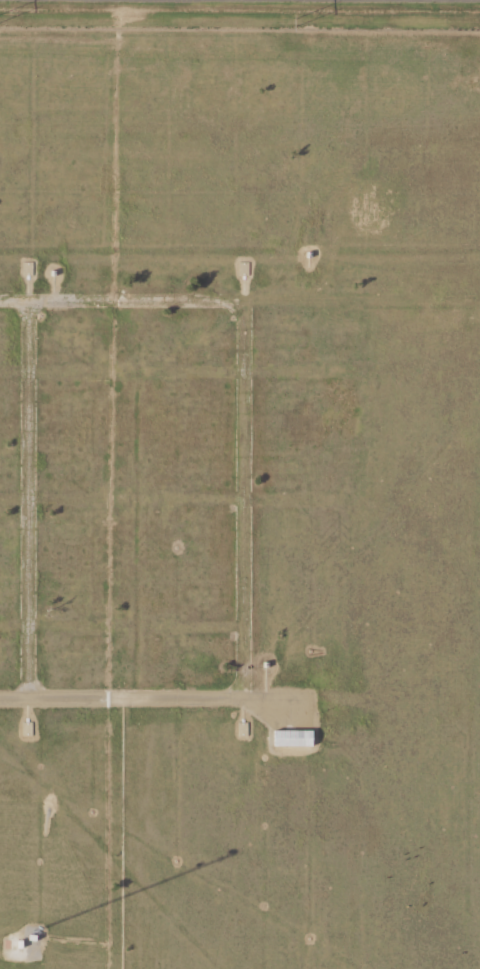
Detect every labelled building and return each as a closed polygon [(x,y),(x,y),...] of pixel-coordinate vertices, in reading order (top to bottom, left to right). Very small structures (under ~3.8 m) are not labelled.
[(312,732),(272,731),(272,748),(312,748),(312,732)]
